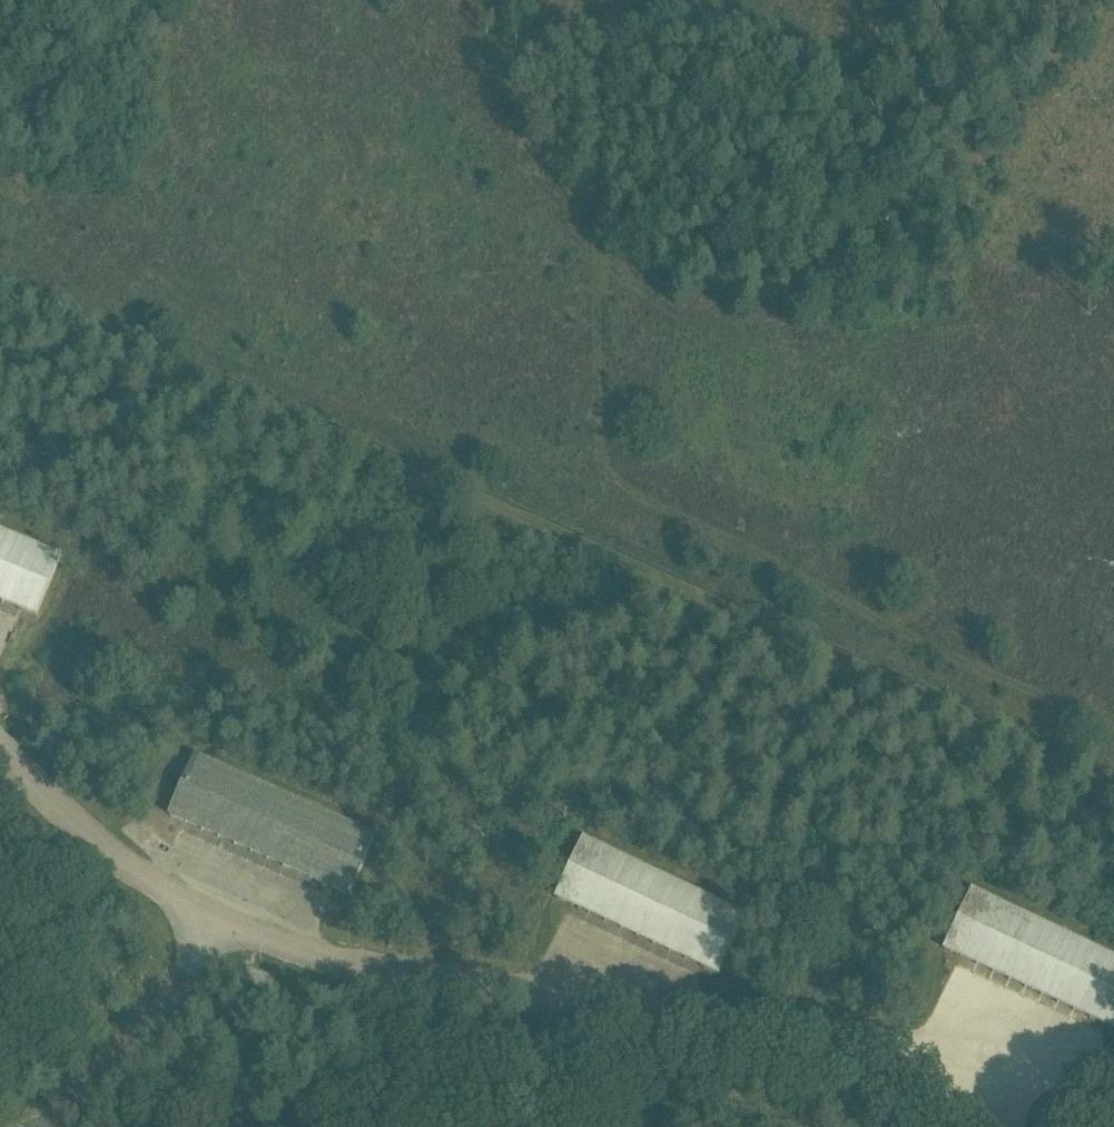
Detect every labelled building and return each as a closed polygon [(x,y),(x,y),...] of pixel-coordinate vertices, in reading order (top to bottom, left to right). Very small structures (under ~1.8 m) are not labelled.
[(36,620),(63,557),(0,531),(0,605),(36,620)] [(167,817),(350,899),(377,837),(195,756),(167,817)] [(557,901),(718,978),(747,918),(586,841),(557,901)] [(1113,1031),(1113,958),(972,890),(943,949),(1113,1031)]
